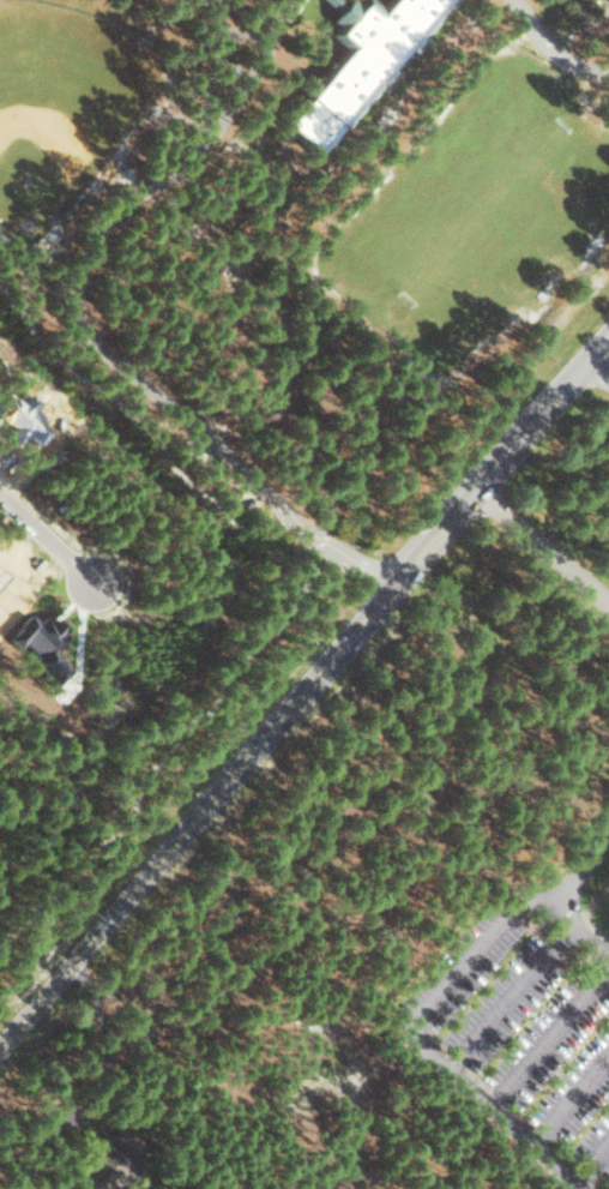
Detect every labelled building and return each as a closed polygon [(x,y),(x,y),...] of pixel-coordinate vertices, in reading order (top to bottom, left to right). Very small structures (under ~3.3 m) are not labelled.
[(321,152),(373,87),(382,95),(403,69),(398,65),(450,0),(395,0),(387,10),(374,0),(359,0),(358,2),(356,0),(348,0),(332,21),(337,25),(330,34),(349,50),(288,126),(321,152)] [(338,11),(345,3),(342,0),(323,0),(338,11)] [(120,1176),(128,1182),(151,1155),(117,1127),(77,1176),(93,1188),(110,1188),(120,1176)]
